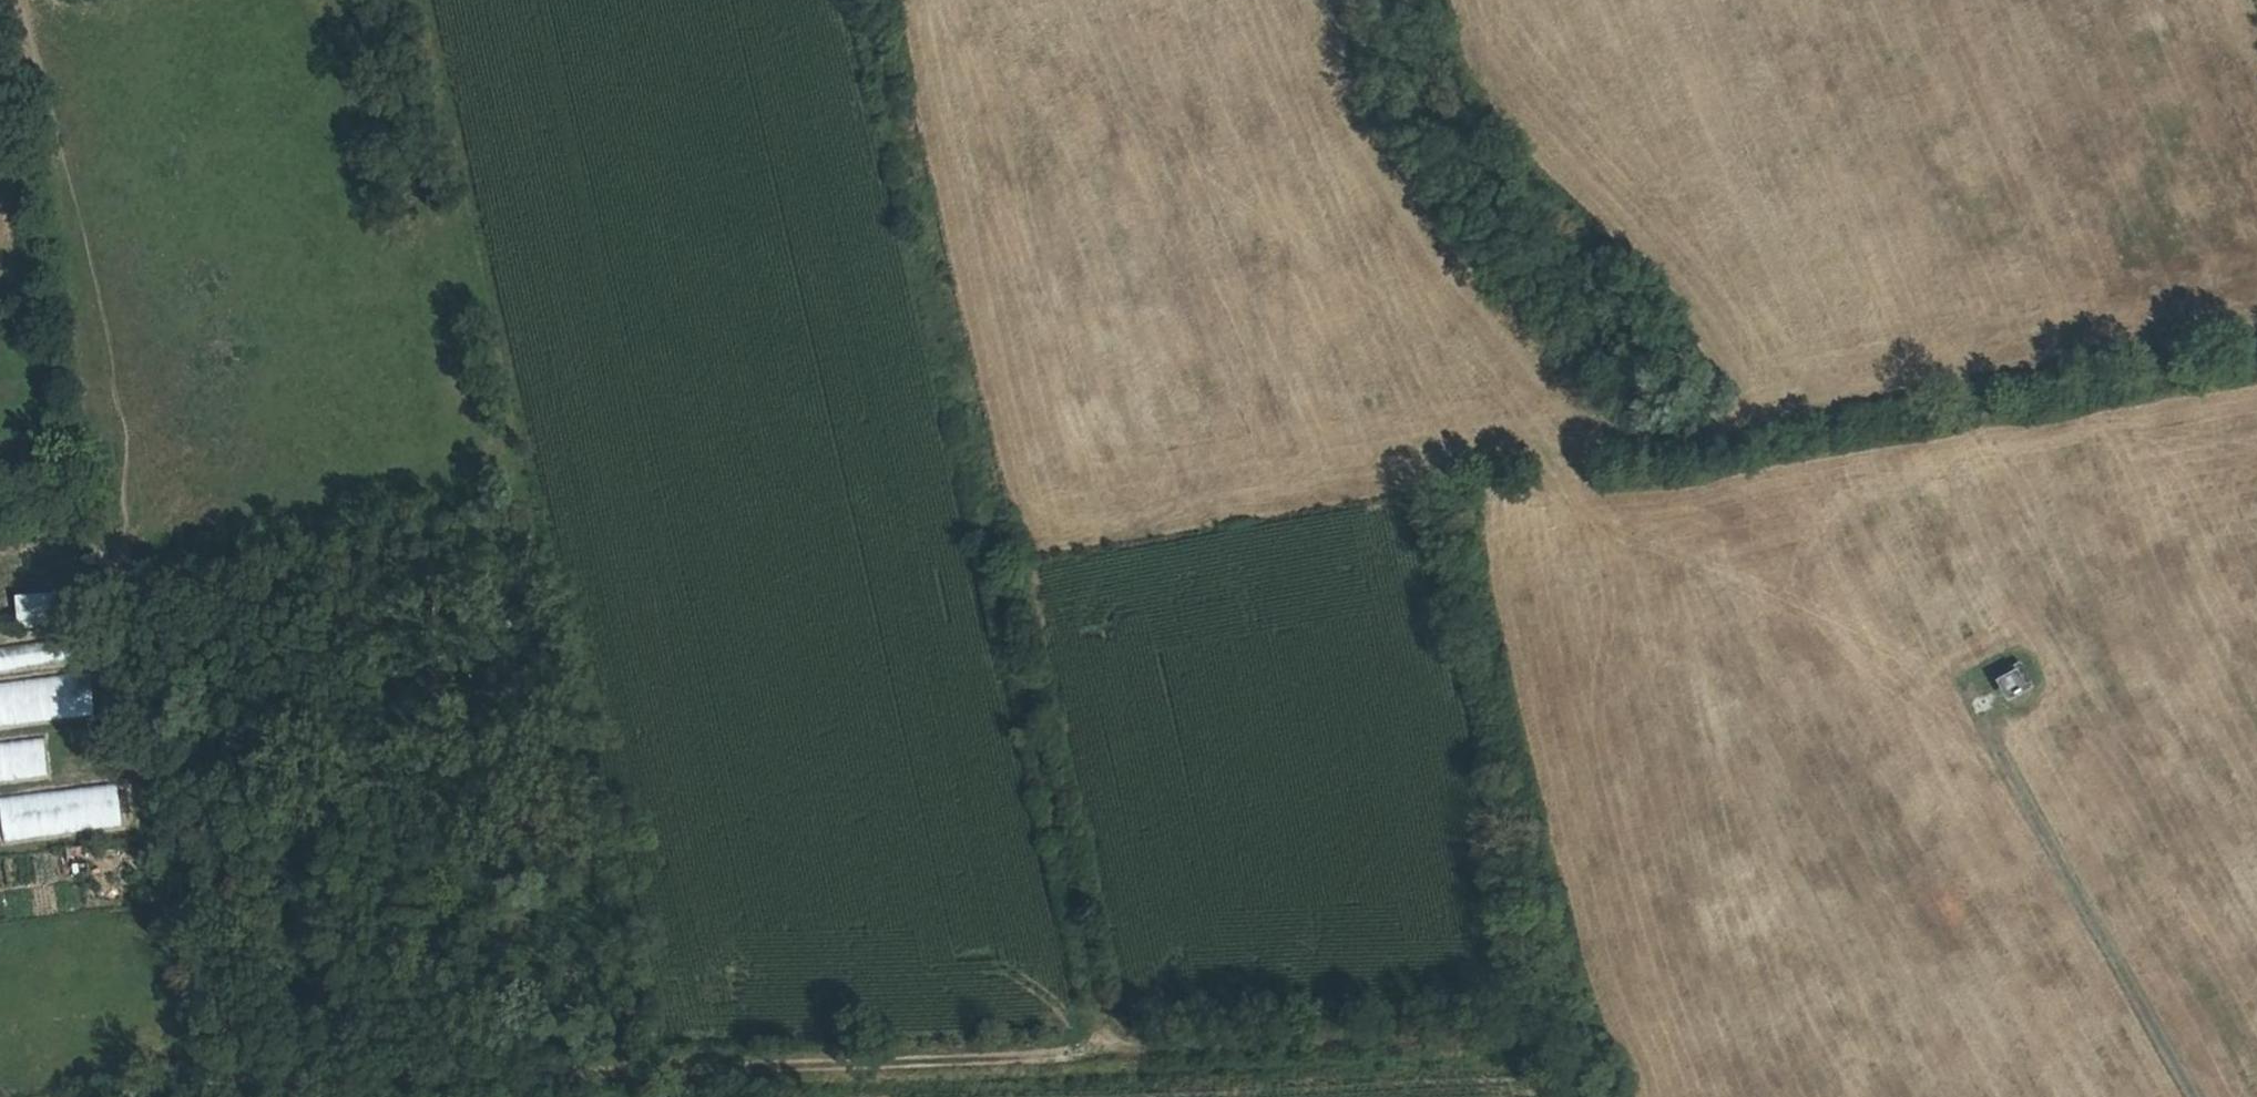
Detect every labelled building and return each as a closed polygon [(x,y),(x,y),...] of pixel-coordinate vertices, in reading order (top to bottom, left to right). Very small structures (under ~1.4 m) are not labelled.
[(22,624),(73,624),(73,598),(23,597),(22,624)] [(0,641),(0,667),(60,664),(58,638),(0,641)] [(2020,665),(1996,670),(2001,693),(2025,688),(2020,665)] [(99,721),(96,679),(0,685),(0,728),(99,721)] [(0,744),(0,784),(52,780),(50,740),(0,744)]
